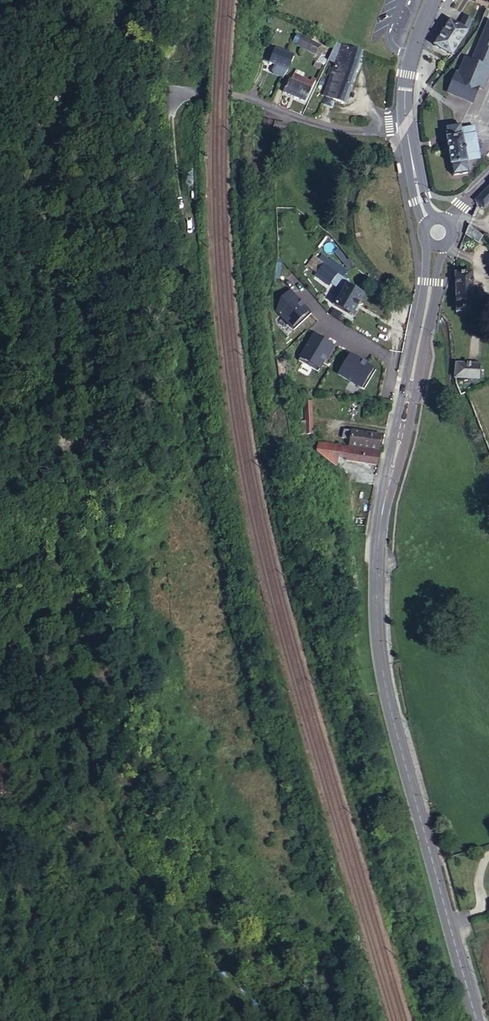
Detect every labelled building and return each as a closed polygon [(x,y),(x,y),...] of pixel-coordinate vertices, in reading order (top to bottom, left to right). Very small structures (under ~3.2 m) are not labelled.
[(467,31),(472,19),(465,16),(459,27),(450,21),(434,46),(451,56),(467,31)] [(488,21),(472,60),(465,57),(458,73),(455,72),(447,92),(471,102),(478,87),(476,86),(477,82),(484,85),(488,73),(488,59),(488,58),(488,55),(488,22),(488,21)] [(306,48),(310,40),(298,33),(293,41),(306,48)] [(315,53),(319,45),(310,40),(306,48),(315,53)] [(344,103),(362,53),(341,45),(335,43),(327,60),(335,63),(323,96),(344,103)] [(288,70),(293,56),(275,48),(275,47),(269,45),(268,48),(274,51),(269,62),(288,70)] [(323,65),(330,50),(325,46),(316,61),(323,65)] [(269,62),(274,51),(268,48),(263,60),(269,62)] [(305,101),(314,84),(301,78),(304,74),(296,70),(291,81),(289,80),(283,92),(305,101)] [(282,137),(286,124),(276,121),(272,135),(282,137)] [(465,155),(478,153),(474,128),(461,130),(460,126),(445,129),(453,176),(468,173),(465,155)] [(479,160),(478,153),(465,155),(467,162),(479,160)] [(475,200),(485,208),(488,203),(488,187),(475,200)] [(477,242),(481,235),(468,227),(465,235),(477,242)] [(341,276),(345,270),(329,259),(325,266),(341,276)] [(349,281),(341,276),(325,266),(322,264),(315,276),(328,286),(330,283),(332,284),(328,291),(333,294),(328,303),(334,306),(347,284),(349,281)] [(472,287),(472,272),(455,273),(457,313),(473,311),(473,294),(476,294),(476,287),(472,287)] [(351,316),(363,296),(347,284),(334,306),(351,316)] [(279,299),(277,311),(293,329),(311,313),(290,290),(279,299)] [(315,333),(299,357),(319,370),(335,346),(315,333)] [(375,368),(350,354),(338,376),(363,390),(375,368)] [(478,378),(479,364),(456,363),(455,377),(478,378)] [(297,432),(312,433),(310,401),(304,401),(304,420),(297,421),(297,432)] [(379,450),(381,435),(344,430),(343,439),(351,440),(350,445),(379,450)] [(338,456),(340,445),(320,442),(319,450),(337,464),(338,456)] [(377,465),(379,452),(340,445),(338,456),(347,457),(346,460),(377,465)]
